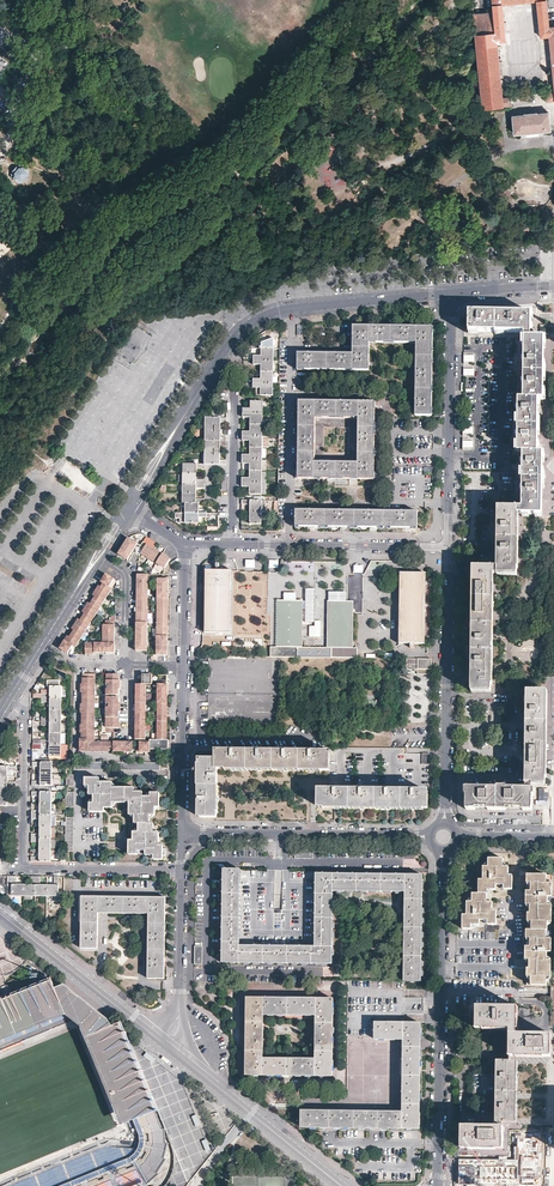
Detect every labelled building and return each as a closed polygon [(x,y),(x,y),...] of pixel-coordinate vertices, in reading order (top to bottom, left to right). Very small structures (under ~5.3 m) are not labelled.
[(553,92),(553,102),(553,27),(547,27),(545,0),(495,0),(497,32),(498,55),(501,86),(502,97),(510,96),(545,93),(553,92)] [(474,34),(476,56),(498,55),(497,32),(474,34)] [(498,55),(476,56),(479,87),(492,86),(501,86),(498,55)] [(479,87),(481,110),(496,108),(503,107),(502,97),(501,86),(492,86),(479,87)] [(553,92),(545,93),(546,102),(553,102),(553,92)] [(502,97),(503,107),(511,106),(510,96),(502,97)] [(550,130),(548,111),(511,116),(513,134),(550,130)] [(22,165),(17,165),(11,172),(11,174),(11,176),(12,177),(19,183),(28,174),(28,170),(22,165)] [(515,331),(520,331),(525,332),(524,399),(519,399),(518,452),(523,452),(522,487),(522,508),(522,514),(542,514),(542,503),(543,461),(543,452),(537,452),(538,440),(538,408),(538,399),(543,400),(544,372),(544,345),(544,337),(532,336),(532,313),(532,312),(524,312),(514,312),(503,312),(499,312),(487,312),(477,313),(470,313),(469,331),(481,331),(505,331),(515,331)] [(368,371),(368,343),(415,343),(414,415),(431,415),(431,404),(431,373),(431,372),(432,338),(432,327),(418,327),(394,327),(367,326),(352,326),(352,354),(340,353),(312,353),(298,353),(298,370),(357,370),(368,371)] [(273,395),(273,372),(274,361),(274,349),(262,348),(262,356),(254,356),(254,365),(262,365),(261,379),(254,379),(254,388),(261,388),(261,395),(273,395)] [(464,355),(464,364),(467,364),(467,362),(474,362),(474,355),(464,355)] [(242,477),(242,486),(250,487),(250,494),(262,494),(262,481),(262,471),(262,459),(262,458),(262,449),(263,432),(263,425),(263,402),(250,401),(250,409),(243,409),(243,417),(250,417),(250,431),(243,431),(243,440),(250,440),(250,455),(243,454),(242,463),(250,463),(250,471),(250,477),(242,477)] [(313,401),(299,401),(299,410),(299,438),(298,470),(298,478),(308,478),(374,479),(374,473),(374,458),(375,434),(375,412),(375,402),(365,402),(313,401)] [(226,422),(227,418),(206,418),(205,464),(226,464),(226,460),(220,460),(220,445),(226,445),(226,437),(220,437),(220,430),(221,422),(226,422)] [(205,468),(205,464),(183,464),(183,503),(186,503),(186,523),(199,523),(199,518),(207,518),(207,509),(199,509),(199,503),(204,503),(204,499),(196,498),(196,488),(205,488),(205,479),(197,479),(196,478),(196,468),(205,468)] [(242,519),(242,523),(262,524),(262,500),(242,500),(242,505),(250,505),(250,519),(242,519)] [(473,567),(472,690),(491,691),(491,677),(491,668),(491,666),(491,665),(492,588),(492,576),(516,576),(517,549),(517,514),(522,514),(522,508),(498,508),(497,568),(473,567)] [(418,528),(418,511),(389,511),(296,510),(296,526),(418,528)] [(141,546),(128,538),(126,541),(120,550),(118,554),(128,560),(132,552),(139,556),(141,553),(165,569),(171,559),(166,556),(162,554),(143,542),(141,546)] [(246,560),(246,568),(255,568),(255,560),(246,560)] [(354,565),(354,573),(363,573),(363,565),(354,565)] [(231,634),(232,571),(231,571),(231,569),(228,569),(228,570),(228,571),(206,570),(204,569),(205,633),(231,634)] [(425,643),(426,574),(424,574),(424,572),(421,572),(421,573),(400,573),(399,643),(425,643)] [(147,651),(148,575),(137,574),(136,651),(147,651)] [(77,648),(114,590),(111,588),(115,580),(107,575),(100,586),(95,594),(89,604),(84,612),(79,619),(73,629),(68,637),(66,641),(74,646),(77,648)] [(169,580),(158,579),(157,655),(160,655),(168,655),(169,580)] [(355,647),(355,600),(349,600),(328,601),(327,647),(315,647),(315,658),(361,658),(361,647),(355,647)] [(271,657),(315,658),(315,647),(303,647),(303,601),(277,601),(277,614),(277,647),(271,646),(271,657)] [(315,626),(309,626),(309,638),(320,638),(320,621),(315,620),(315,626)] [(116,644),(116,626),(116,621),(107,621),(107,625),(104,625),(104,644),(87,643),(87,655),(91,655),(96,655),(96,653),(112,654),(116,654),(116,644)] [(74,646),(66,641),(61,649),(64,651),(69,654),(74,646)] [(430,658),(417,659),(417,665),(417,669),(431,670),(430,658)] [(417,659),(405,659),(405,665),(405,669),(417,669),(417,665),(417,659)] [(119,680),(120,674),(106,674),(106,695),(119,695),(120,689),(121,689),(121,680),(119,680)] [(134,742),(96,742),(97,675),(84,675),(84,685),(82,685),(82,693),(84,693),(83,705),(82,705),(82,714),(83,714),(83,725),(82,725),(81,734),(83,734),(83,739),(81,740),(81,752),(111,753),(111,749),(115,749),(115,752),(134,752),(134,742)] [(146,740),(146,684),(152,684),(153,675),(147,675),(143,675),(143,684),(137,684),(137,707),(137,717),(137,725),(137,735),(136,740),(146,740)] [(168,700),(168,684),(162,684),(158,684),(158,740),(151,740),(151,742),(141,742),(141,752),(151,752),(151,749),(168,749),(169,742),(169,740),(168,740),(168,733),(168,730),(168,718),(168,709),(168,700)] [(62,756),(62,709),(62,698),(62,686),(51,686),(50,687),(50,694),(42,694),(42,703),(50,703),(50,717),(42,717),(42,721),(42,725),(50,726),(49,740),(41,740),(41,748),(42,749),(49,749),(49,756),(62,756)] [(545,783),(545,765),(545,749),(546,737),(546,704),(546,691),(527,691),(525,778),(525,783),(526,783),(532,784),(545,783)] [(119,703),(119,697),(106,697),(106,732),(114,732),(114,728),(120,728),(121,723),(119,723),(119,711),(121,711),(121,703),(119,703)] [(200,780),(200,817),(217,817),(217,802),(219,802),(219,798),(217,798),(218,769),(222,768),(226,768),(226,771),(321,772),(321,771),(329,771),(329,753),(217,752),(217,760),(201,760),(200,775),(198,775),(198,780),(200,780)] [(32,782),(32,785),(51,785),(52,762),(33,762),(33,765),(33,766),(41,766),(40,781),(32,781),(32,782)] [(16,767),(0,767),(0,806),(15,806),(15,803),(16,801),(7,801),(8,791),(16,791),(16,790),(16,782),(8,782),(8,771),(16,771),(16,770),(16,767)] [(156,816),(156,808),(156,807),(160,807),(160,794),(151,793),(151,794),(151,797),(143,797),(143,793),(142,793),(135,792),(135,789),(113,788),(113,783),(100,783),(100,779),(100,778),(87,778),(86,787),(90,787),(90,796),(91,796),(94,796),(94,797),(94,804),(90,804),(90,812),(104,813),(104,808),(113,808),(113,803),(126,804),(126,803),(130,803),(130,816),(135,816),(135,824),(139,824),(138,833),(134,833),(133,841),(130,841),(129,855),(138,855),(138,851),(146,851),(146,856),(155,856),(155,860),(163,860),(163,846),(159,846),(159,833),(154,833),(154,824),(150,824),(150,816),(156,816)] [(532,788),(532,784),(526,783),(526,788),(505,788),(496,788),(466,788),(466,794),(466,808),(474,808),(487,808),(505,808),(522,809),(531,809),(532,795),(534,795),(534,789),(534,788),(532,788)] [(427,808),(427,792),(427,791),(330,790),(330,789),(320,790),(319,790),(319,807),(324,807),(324,809),(422,810),(423,808),(427,808)] [(31,862),(50,862),(51,856),(51,850),(51,849),(51,839),(51,838),(51,827),(51,791),(32,791),(32,796),(40,796),(40,810),(32,810),(32,819),(40,819),(40,834),(31,834),(31,842),(39,842),(39,857),(31,857),(31,862)] [(540,809),(540,795),(534,795),(532,795),(531,809),(540,809)] [(74,818),(67,818),(66,851),(73,851),(74,818)] [(467,913),(495,913),(495,910),(491,910),(491,902),(487,901),(487,888),(495,889),(495,885),(504,885),(504,889),(512,889),(512,875),(508,874),(508,867),(504,866),(503,866),(503,858),(488,858),(488,866),(483,866),(483,879),(478,879),(478,887),(478,893),(472,893),(472,901),(467,901),(467,913)] [(404,981),(421,981),(421,969),(421,944),(422,911),(422,879),(422,875),(316,874),(316,880),(316,910),(316,935),(315,947),(304,947),(285,947),(266,947),(245,946),(240,946),(240,870),(224,869),(222,963),(332,963),(333,891),(405,892),(404,981)] [(527,875),(527,879),(537,879),(537,889),(539,889),(540,890),(539,900),(531,899),(531,915),(527,915),(527,929),(526,929),(526,930),(551,930),(552,890),(552,883),(547,883),(546,875),(527,875)] [(7,877),(7,886),(12,886),(12,896),(24,896),(32,896),(58,897),(59,877),(54,877),(54,885),(39,885),(39,877),(31,877),(31,885),(16,885),(16,877),(7,877)] [(527,905),(527,911),(527,915),(531,915),(531,899),(539,900),(540,890),(539,889),(537,889),(537,879),(527,879),(527,891),(526,891),(525,904),(527,905)] [(165,913),(165,898),(82,896),(82,948),(98,949),(98,914),(149,915),(148,978),(164,979),(165,965),(165,942),(165,913)] [(495,917),(495,913),(467,913),(467,915),(463,914),(463,929),(470,929),(471,929),(471,925),(479,925),(479,919),(487,920),(487,923),(501,924),(501,917),(495,917)] [(550,984),(551,966),(550,961),(550,960),(551,936),(526,936),(525,946),(525,959),(526,959),(526,984),(550,984)] [(2,974),(6,973),(9,972),(12,970),(16,968),(19,965),(22,962),(25,959),(0,942),(0,975),(2,974)] [(194,946),(194,965),(202,965),(202,947),(194,946)] [(3,978),(7,976),(10,975),(14,973),(18,971),(21,968),(25,964),(28,960),(25,959),(22,962),(19,965),(16,968),(12,970),(9,972),(6,973),(2,974),(0,975),(0,978),(3,978)] [(43,982),(44,984),(46,988),(55,985),(52,978),(43,982)] [(62,1001),(56,988),(55,985),(46,988),(44,984),(17,995),(11,997),(13,1001),(0,1006),(0,1026),(62,1001)] [(64,986),(56,988),(62,1001),(63,1004),(67,1015),(80,1016),(101,1033),(104,1031),(107,1029),(109,1025),(110,1024),(110,1023),(110,1022),(109,1021),(109,1020),(108,1019),(107,1018),(105,1018),(104,1018),(102,1018),(101,1018),(99,1019),(94,1015),(97,1011),(78,995),(74,1000),(67,995),(69,993),(69,991),(69,990),(69,989),(68,988),(67,987),(67,986),(65,986),(64,986)] [(78,995),(69,989),(69,990),(69,991),(69,993),(67,995),(74,1000),(78,995)] [(13,1001),(11,997),(10,995),(0,999),(0,1006),(13,1001)] [(275,998),(247,998),(247,1009),(247,1035),(246,1064),(246,1075),(273,1076),(314,1076),(332,1076),(332,1064),(332,1036),(332,1019),(333,999),(332,999),(310,998),(275,998)] [(62,1001),(0,1026),(0,1043),(67,1015),(63,1004),(62,1001)] [(516,1033),(516,1007),(477,1006),(477,1007),(477,1009),(477,1024),(477,1028),(509,1029),(510,1060),(515,1060),(516,1055),(534,1056),(549,1056),(550,1034),(516,1033)] [(125,1124),(140,1118),(106,1037),(101,1033),(80,1016),(117,1104),(125,1124)] [(115,1026),(109,1021),(110,1022),(110,1023),(110,1024),(109,1025),(107,1029),(110,1031),(112,1028),(113,1027),(114,1026),(115,1026)] [(420,1036),(420,1023),(375,1022),(375,1039),(403,1040),(402,1111),(401,1112),(390,1111),(355,1111),(343,1111),(301,1110),(301,1127),(320,1127),(347,1128),(377,1128),(408,1129),(419,1129),(419,1122),(419,1104),(420,1054),(420,1036)] [(106,1037),(140,1118),(159,1109),(121,1024),(115,1026),(114,1026),(113,1027),(112,1028),(110,1031),(107,1029),(104,1031),(101,1033),(106,1037)] [(147,1053),(144,1056),(150,1062),(153,1059),(147,1053)] [(497,1060),(495,1127),(507,1127),(517,1127),(518,1060),(510,1060),(497,1060)] [(158,1117),(160,1116),(161,1115),(159,1109),(140,1118),(142,1124),(158,1117)] [(196,1115),(191,1117),(197,1127),(201,1125),(196,1115)] [(134,1156),(148,1185),(159,1185),(163,1182),(161,1180),(170,1167),(168,1166),(171,1150),(169,1149),(169,1145),(166,1144),(165,1134),(158,1117),(140,1126),(140,1140),(138,1150),(134,1156)] [(142,1124),(140,1118),(125,1124),(128,1131),(136,1127),(140,1126),(142,1124)] [(495,1127),(463,1126),(463,1151),(507,1151),(507,1127),(495,1127)] [(516,1160),(459,1159),(459,1184),(539,1185),(540,1137),(516,1138),(516,1160)] [(209,1140),(197,1140),(198,1152),(210,1151),(209,1140)] [(134,1156),(138,1150),(106,1147),(11,1185),(62,1185),(134,1156)] [(134,1156),(62,1185),(148,1185),(134,1156)]
